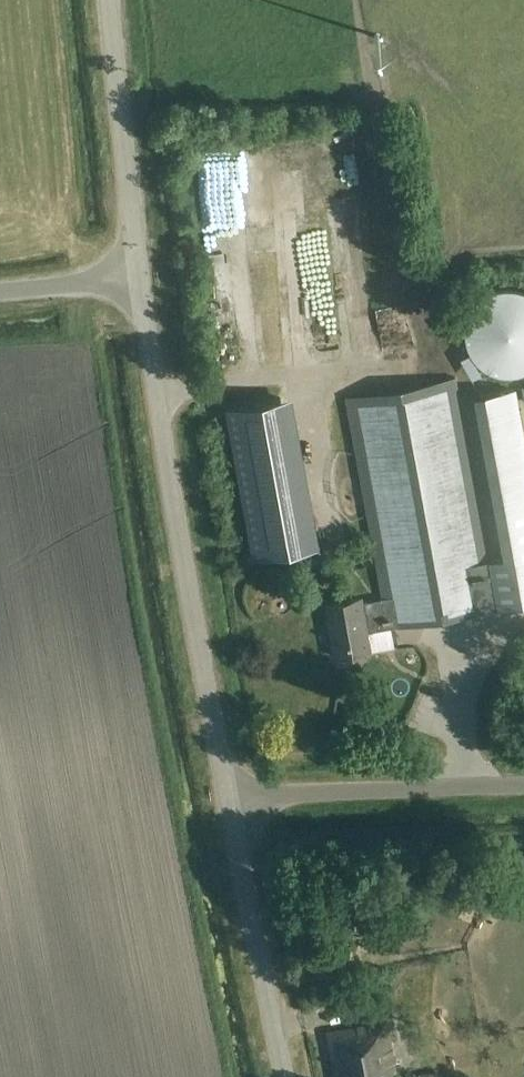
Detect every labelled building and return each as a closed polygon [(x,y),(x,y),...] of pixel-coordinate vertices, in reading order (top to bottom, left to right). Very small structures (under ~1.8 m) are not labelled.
[(384,599),(389,623),(390,628),(391,628),(438,620),(474,614),(474,612),(523,603),(523,434),(516,388),(474,395),(479,421),(491,490),(500,542),(503,558),(488,560),(456,379),(348,398),(384,599)] [(238,402),(264,550),(314,542),(288,393),(238,402)] [(389,623),(384,599),(363,603),(362,598),(327,604),(336,656),(371,650),(367,627),(389,623)] [(392,673),(392,697),(421,696),(421,672),(392,673)] [(394,1072),(396,1072),(388,1024),(329,1033),(336,1076),(395,1076),(394,1072)]
